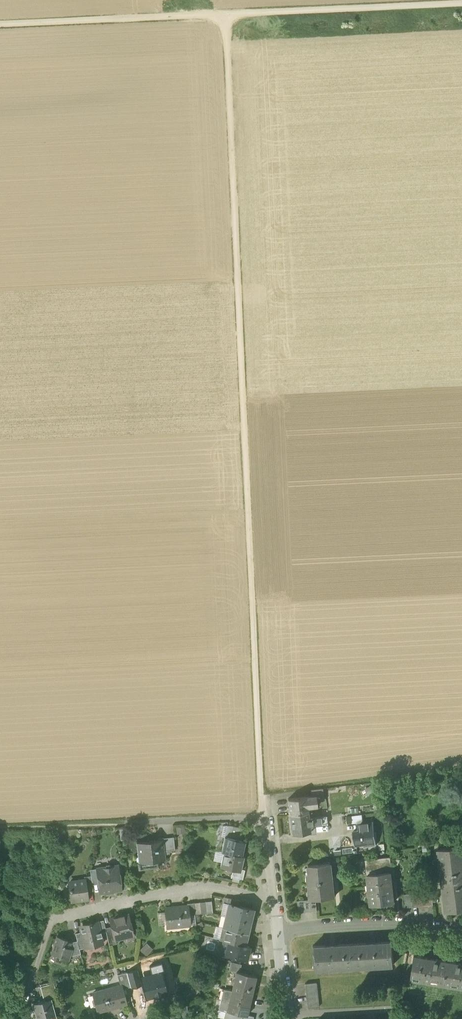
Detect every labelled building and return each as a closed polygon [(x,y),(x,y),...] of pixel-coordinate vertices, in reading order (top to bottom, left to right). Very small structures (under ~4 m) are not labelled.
[(313,811),(312,811),(312,806),(318,805),(317,796),(312,796),(288,799),(290,809),(289,809),(290,813),(293,833),(311,831),(310,825),(313,825),(312,817),(313,817),(313,811)] [(312,817),(313,825),(328,823),(327,815),(313,817),(312,817)] [(354,831),(356,845),(365,844),(364,841),(376,839),(374,828),(371,828),(370,822),(359,823),(360,830),(354,831)] [(224,836),(227,825),(218,826),(216,835),(219,835),(224,836)] [(227,825),(224,836),(231,838),(231,835),(233,826),(227,825)] [(231,835),(243,838),(245,829),(233,826),(231,835)] [(221,851),(224,836),(219,835),(215,849),(216,850),(221,851)] [(221,851),(223,851),(241,856),(245,841),(242,841),(243,838),(231,835),(231,838),(224,836),(221,851)] [(163,840),(164,851),(175,849),(173,836),(161,838),(162,839),(163,839),(163,840)] [(136,842),(140,868),(150,867),(149,861),(157,860),(166,859),(164,851),(163,840),(163,839),(162,839),(158,839),(137,842),(136,842)] [(446,912),(461,910),(461,846),(438,849),(446,912)] [(223,851),(221,851),(216,850),(213,860),(221,862),(223,851)] [(244,856),(241,856),(223,851),(221,862),(220,866),(233,869),(240,871),(241,869),(244,856)] [(370,859),(372,874),(378,873),(378,871),(392,869),(391,856),(370,859)] [(308,865),(311,900),(316,899),(334,897),(331,863),(308,865)] [(105,892),(107,893),(113,892),(114,891),(121,890),(119,877),(118,865),(112,866),(109,864),(106,865),(104,867),(97,868),(99,884),(100,893),(105,892)] [(90,869),(91,875),(92,885),(99,884),(97,868),(90,869)] [(231,877),(242,880),(245,870),(241,869),(240,871),(233,869),(231,877)] [(390,872),(378,873),(372,874),(368,874),(371,905),(394,902),(390,872)] [(93,891),(92,885),(91,875),(84,876),(84,879),(85,879),(87,892),(93,891)] [(68,899),(72,901),(80,900),(80,898),(88,897),(87,892),(85,879),(84,879),(70,881),(71,888),(70,888),(70,890),(67,893),(68,899)] [(414,907),(427,906),(425,892),(412,894),(413,907),(414,907)] [(232,905),(239,906),(240,901),(228,898),(227,903),(227,904),(229,905),(229,904),(232,905)] [(220,915),(222,915),(226,916),(227,916),(229,905),(227,904),(227,903),(223,902),(220,915)] [(232,905),(229,916),(250,921),(253,910),(239,906),(232,905)] [(166,924),(167,928),(182,926),(182,924),(190,923),(189,915),(188,906),(187,906),(181,907),(181,906),(172,907),(172,908),(165,909),(165,912),(166,924)] [(158,925),(166,924),(165,912),(157,913),(158,925)] [(111,926),(114,940),(116,940),(132,936),(130,927),(131,927),(128,914),(110,919),(111,926)] [(227,928),(229,916),(227,916),(226,916),(222,915),(220,927),(224,927),(227,928)] [(247,933),(250,921),(229,916),(227,928),(247,933)] [(100,933),(106,931),(105,928),(103,920),(96,922),(97,923),(98,923),(100,933)] [(81,932),(85,946),(86,946),(94,944),(95,946),(103,944),(100,933),(98,923),(97,923),(92,924),(91,923),(83,925),(81,929),(81,932)] [(111,926),(105,928),(106,931),(109,945),(116,944),(116,940),(114,940),(111,926)] [(213,937),(221,939),(224,927),(220,927),(216,926),(213,937)] [(221,939),(229,941),(244,945),(247,933),(227,928),(224,927),(221,939)] [(76,933),(77,941),(79,949),(86,948),(86,946),(85,946),(81,932),(76,933)] [(59,957),(69,961),(70,956),(72,949),(69,948),(71,942),(66,941),(67,939),(56,936),(51,953),(59,956),(59,957)] [(80,954),(79,949),(77,941),(71,942),(69,948),(72,949),(70,956),(80,954)] [(249,946),(244,945),(229,941),(226,954),(246,959),(249,946)] [(366,943),(352,943),(354,967),(363,966),(363,963),(373,963),(373,966),(382,965),(382,962),(393,962),(393,965),(394,964),(393,948),(392,941),(378,942),(378,943),(366,943)] [(140,950),(147,956),(153,949),(147,943),(140,950)] [(345,967),(354,967),(352,943),(339,944),(339,945),(327,946),(327,945),(313,946),(313,953),(314,969),(315,969),(315,966),(325,966),(326,968),(335,968),(335,965),(345,964),(345,967)] [(458,962),(440,959),(424,957),(424,956),(415,955),(412,978),(413,978),(413,975),(420,977),(420,979),(431,981),(431,978),(440,980),(439,982),(451,984),(452,982),(460,983),(459,986),(461,986),(461,963),(458,962)] [(162,962),(149,966),(153,978),(163,975),(164,978),(166,977),(162,962)] [(236,971),(239,972),(241,964),(231,962),(229,970),(236,972),(236,971)] [(131,988),(142,985),(141,981),(137,969),(127,972),(131,986),(131,988)] [(236,972),(234,981),(253,986),(256,976),(239,972),(236,971),(236,972)] [(122,989),(131,986),(127,972),(118,974),(121,985),(122,989)] [(141,981),(142,985),(145,999),(168,993),(164,978),(163,975),(153,978),(141,981)] [(232,991),(251,995),(253,986),(234,981),(232,991)] [(305,984),(308,1008),(319,1007),(316,982),(305,984)] [(40,986),(44,1001),(51,999),(58,998),(54,983),(40,986)] [(93,993),(98,1012),(126,1004),(122,989),(121,985),(93,993)] [(229,1000),(229,1001),(232,991),(224,989),(222,999),(229,1000)] [(249,1005),(251,995),(232,991),(229,1001),(249,1005)] [(36,1018),(50,1018),(56,1017),(51,999),(44,1001),(38,1002),(38,1001),(31,1003),(33,1009),(34,1009),(36,1017),(35,1017),(36,1018)] [(225,1011),(227,1011),(229,1000),(222,999),(221,999),(219,1009),(225,1011)] [(249,1005),(229,1001),(229,1000),(227,1011),(242,1015),(247,1016),(247,1015),(249,1005)] [(180,1017),(188,1016),(187,1004),(174,1008),(175,1017),(180,1017)] [(225,1011),(219,1009),(218,1009),(216,1016),(224,1018),(225,1011)] [(229,1018),(241,1018),(242,1015),(227,1011),(225,1011),(224,1018),(229,1018)]
